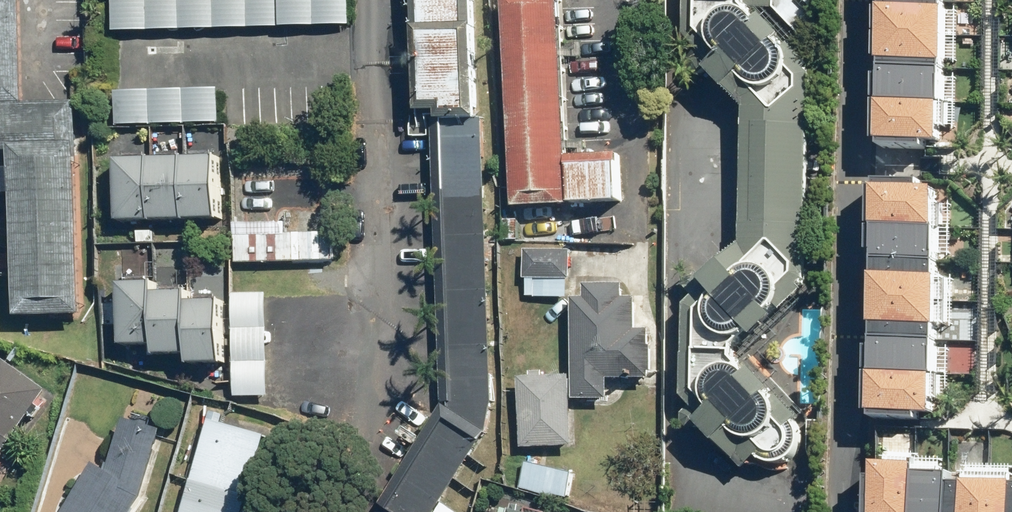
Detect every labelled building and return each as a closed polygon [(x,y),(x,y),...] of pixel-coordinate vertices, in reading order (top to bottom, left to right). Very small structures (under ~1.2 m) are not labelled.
[(13,195),(17,318),(84,316),(77,102),(26,104),(23,0),(0,0),(0,195),(13,195)] [(113,30),(349,23),(349,0),(113,0),(113,30)] [(443,404),(380,502),(396,511),(435,511),(487,431),(494,398),(484,116),(477,116),(474,0),(413,0),(416,111),(433,110),(443,404)] [(513,208),(623,203),(621,154),(567,156),(560,0),(504,0),(513,208)] [(685,35),(698,51),(689,58),(689,69),(695,76),(704,73),(708,69),(745,107),(740,246),(704,278),(700,273),(691,272),(684,279),(684,286),(694,297),(686,305),(683,398),(692,406),(684,413),(684,422),(690,429),(699,428),(702,425),(746,471),(759,458),(769,463),(784,461),(796,453),(799,442),(800,430),(794,423),(800,417),(780,396),(774,401),(768,394),(773,389),(756,368),(749,375),(734,357),(734,346),(749,332),(755,337),(776,317),(771,312),(777,306),(783,311),(806,291),(801,286),(806,280),(812,74),(806,69),(812,63),(790,43),(785,49),(778,41),(783,36),(765,15),(759,20),(745,5),(745,0),(686,0),(685,35)] [(773,8),(804,41),(814,31),(834,31),(834,0),(774,0),(773,8)] [(881,141),(942,142),(945,0),(884,0),(881,141)] [(219,89),(116,92),(117,124),(220,121),(219,89)] [(219,158),(118,161),(120,223),(220,220),(219,158)] [(936,187),(877,186),(873,413),(932,414),(936,187)] [(332,232),(236,235),(237,262),(333,259),(332,232)] [(572,250),(518,250),(518,278),(572,278),(572,250)] [(156,283),(120,284),(122,346),(155,346),(155,355),(189,355),(189,365),(222,364),(221,301),(189,302),(189,291),(156,292),(156,283)] [(586,298),(574,298),(575,399),(609,399),(609,378),(650,378),(649,330),(637,330),(637,298),(625,298),(624,284),(586,284),(586,298)] [(269,293),(233,294),(234,396),(269,396),(269,293)] [(3,356),(0,361),(0,457),(49,389),(3,356)] [(571,375),(518,377),(522,448),(574,445),(571,375)] [(96,463),(66,511),(134,511),(142,499),(165,429),(126,417),(109,471),(96,463)] [(210,418),(183,511),(244,511),(266,434),(210,418)] [(575,474),(529,462),(523,486),(569,497),(575,474)] [(876,463),(875,511),(1011,511),(1011,483),(949,482),(949,474),(916,473),(916,464),(876,463)] [(507,501),(504,511),(546,511),(507,501)]
